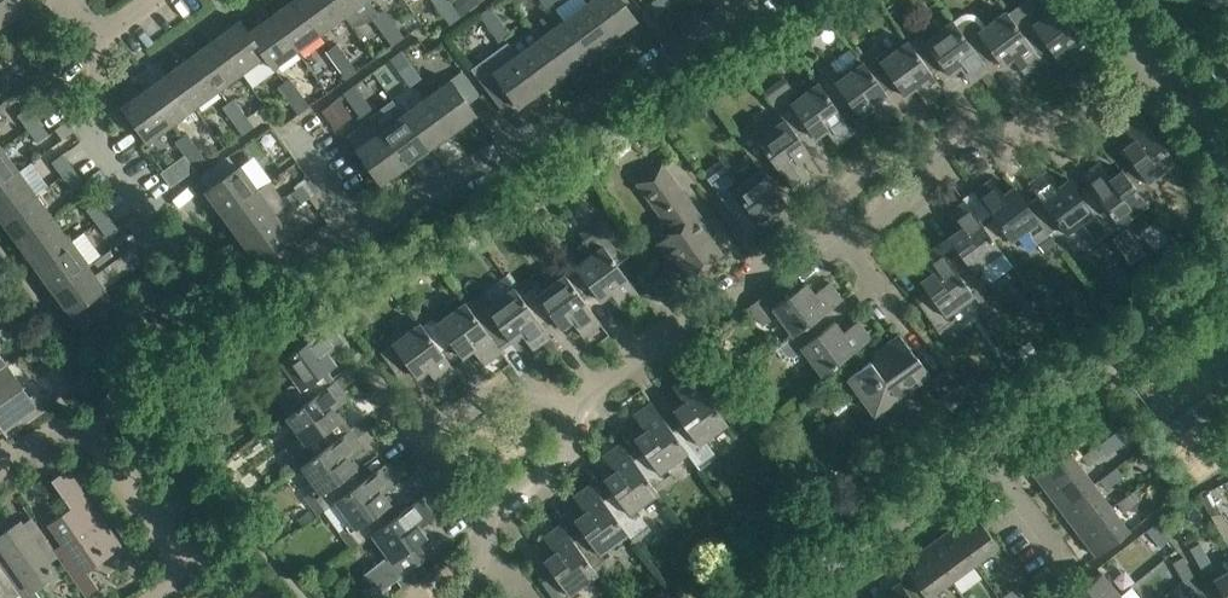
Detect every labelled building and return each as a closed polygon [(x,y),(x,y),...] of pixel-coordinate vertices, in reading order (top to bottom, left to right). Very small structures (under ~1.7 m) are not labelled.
[(3,23),(26,6),(22,0),(0,0),(0,19),(3,23)] [(296,50),(320,33),(296,0),(292,0),(271,15),(296,50)] [(320,33),(344,16),(332,0),(296,0),(320,33)] [(344,16),(365,0),(332,0),(344,16)] [(451,2),(450,0),(432,0),(439,10),(451,2)] [(636,20),(622,0),(594,0),(588,4),(613,37),(636,20)] [(667,0),(654,0),(649,4),(657,15),(671,6),(667,0)] [(1008,13),(1039,57),(1050,49),(1057,59),(1067,51),(1079,66),(1096,53),(1057,0),(1026,0),(1008,13)] [(451,2),(439,10),(449,24),(461,16),(451,2)] [(613,37),(588,4),(565,21),(589,54),(613,37)] [(490,6),(479,15),(489,28),(500,20),(490,6)] [(373,17),(383,31),(394,23),(384,9),(373,17)] [(1039,57),(1008,13),(1006,10),(967,40),(984,64),(995,56),(1002,66),(1013,58),(1024,73),(1042,60),(1039,57)] [(249,32),(274,67),(296,50),(271,15),(249,32)] [(274,67),(249,32),(240,20),(216,37),(242,72),(264,56),(273,68),(274,67)] [(500,20),(489,28),(499,42),(510,33),(500,20)] [(905,37),(908,41),(931,73),(942,65),(949,75),(959,67),(971,82),(988,70),(984,64),(967,40),(952,20),(932,35),(923,24),(905,37)] [(565,72),(589,54),(565,21),(541,39),(565,72)] [(404,36),(394,23),(383,31),(393,45),(404,36)] [(1211,36),(1203,42),(1210,51),(1218,45),(1211,36)] [(242,72),(216,37),(193,55),(218,89),(242,72)] [(565,72),(541,39),(517,56),(542,89),(565,72)] [(926,103),(944,90),(931,73),(908,41),(887,57),(878,45),(860,59),(886,94),(897,86),(904,95),(915,88),(926,103)] [(326,52),(336,65),(347,57),(337,43),(326,52)] [(1205,64),(1227,95),(1227,48),(1205,64)] [(390,59),(400,73),(411,64),(401,51),(390,59)] [(816,79),(818,82),(842,114),(852,107),(859,116),(870,108),(881,124),(899,111),(886,94),(860,59),(853,51),(816,79)] [(218,89),(193,55),(169,72),(194,107),(218,89)] [(518,107),(542,89),(517,56),(494,73),(493,71),(480,81),(502,110),(514,101),(518,107)] [(357,71),(347,57),(336,65),(346,79),(357,71)] [(421,78),(411,64),(400,73),(410,86),(421,78)] [(463,70),(426,97),(452,132),(476,114),(468,103),(480,94),(463,70)] [(194,107),(169,72),(145,89),(171,124),(194,107)] [(288,100),(300,92),(290,78),(278,86),(288,100)] [(771,100),(785,119),(797,135),(807,128),(814,137),(825,129),(837,145),(854,132),(842,114),(818,82),(797,97),(789,86),(771,100)] [(354,85),(343,93),(353,107),(364,99),(354,85)] [(171,124),(145,89),(122,107),(147,141),(171,124)] [(300,92),(288,100),(298,114),(310,105),(300,92)] [(452,132),(426,97),(403,114),(428,149),(452,132)] [(351,117),(337,98),(321,110),(335,129),(351,117)] [(222,107),(232,121),(243,112),(233,99),(222,107)] [(374,112),(364,99),(353,107),(363,121),(374,112)] [(38,120),(29,107),(17,115),(27,128),(38,120)] [(253,126),(243,112),(232,121),(242,134),(253,126)] [(1132,162),(1122,170),(1148,207),(1160,198),(1148,182),(1176,162),(1139,112),(1121,125),(1133,140),(1122,148),(1132,162)] [(403,114),(379,132),(404,166),(428,149),(403,114)] [(738,135),(762,167),(764,171),(774,164),(793,189),(810,176),(799,160),(810,152),(797,135),(785,119),(763,135),(755,123),(738,135)] [(38,120),(27,128),(37,142),(49,134),(38,120)] [(379,132),(375,135),(355,149),(381,184),(404,166),(379,132)] [(175,141),(185,155),(197,146),(187,133),(175,141)] [(279,137),(278,138),(265,147),(274,159),(287,149),(279,137)] [(197,146),(185,155),(195,168),(207,160),(197,146)] [(1,147),(0,148),(0,184),(18,171),(1,147)] [(51,162),(61,175),(73,167),(63,153),(51,162)] [(195,168),(185,155),(160,173),(170,186),(195,168)] [(776,210),(786,203),(764,171),(762,167),(739,184),(721,160),(703,173),(751,238),(762,229),(769,239),(787,226),(776,210)] [(1109,235),(1148,207),(1122,170),(1111,177),(1100,162),(1082,175),(1089,184),(1079,191),(1104,228),(1109,235)] [(661,164),(637,181),(673,230),(665,237),(656,243),(668,260),(674,255),(687,273),(686,274),(688,278),(721,254),(706,233),(710,231),(701,220),(661,164)] [(222,214),(257,189),(240,166),(205,191),(222,214)] [(83,181),(73,167),(61,175),(71,189),(83,181)] [(36,194),(18,171),(0,184),(0,218),(1,219),(36,194)] [(1037,196),(1027,204),(1049,235),(1059,226),(1066,235),(1081,224),(1091,237),(1104,228),(1079,191),(1078,192),(1068,179),(1058,186),(1046,171),(1029,184),(1037,196)] [(1037,244),(1049,235),(1027,204),(1014,186),(1003,193),(992,178),(974,191),(991,215),(980,222),(994,241),(1005,233),(1012,243),(1028,232),(1037,244)] [(296,189),(304,200),(318,190),(309,179),(296,189)] [(222,214),(240,239),(275,214),(257,189),(222,214)] [(290,210),(304,200),(296,189),(282,199),(290,210)] [(53,218),(36,194),(1,219),(18,243),(53,218)] [(107,214),(97,200),(86,209),(96,222),(107,214)] [(955,247),(944,254),(972,293),(1011,265),(994,241),(980,222),(965,201),(947,214),(958,229),(948,237),(955,247)] [(117,227),(107,214),(96,222),(106,236),(117,227)] [(257,262),(291,238),(292,237),(275,214),(240,239),(257,262)] [(36,267),(70,241),(53,218),(18,243),(36,267)] [(573,249),(557,261),(565,273),(582,298),(593,290),(600,300),(611,292),(622,308),(640,295),(617,263),(628,255),(601,218),(580,233),(594,252),(581,261),(573,249)] [(87,265),(70,241),(36,267),(53,290),(87,265)] [(975,297),(972,293),(944,254),(937,245),(919,258),(931,273),(920,281),(927,290),(915,299),(944,338),(962,325),(954,313),(975,297)] [(1124,255),(1130,264),(1145,253),(1139,245),(1124,255)] [(120,256),(130,270),(142,261),(132,247),(120,256)] [(105,288),(87,265),(53,290),(70,314),(73,312),(105,288)] [(565,273),(527,301),(543,327),(554,319),(561,329),(571,321),(583,337),(601,324),(582,298),(565,273)] [(794,338),(819,320),(817,318),(842,299),(829,281),(814,293),(806,282),(796,289),(788,277),(749,306),(763,325),(777,315),(794,338)] [(515,285),(477,314),(493,340),(503,332),(510,342),(521,334),(532,349),(550,336),(543,327),(527,301),(515,285)] [(73,312),(84,327),(116,304),(105,288),(73,312)] [(419,317),(421,321),(444,355),(454,347),(461,356),(472,349),(484,364),(501,351),(493,340),(477,314),(467,301),(446,316),(436,304),(419,317)] [(805,353),(821,375),(871,338),(858,320),(842,332),(834,321),(825,328),(819,320),(794,338),(776,351),(782,359),(794,361),(805,353)] [(439,385),(457,372),(444,355),(421,321),(399,337),(380,352),(398,377),(410,368),(417,377),(427,369),(439,385)] [(309,400),(333,381),(326,371),(335,364),(328,353),(343,342),(330,324),(280,360),(309,400)] [(918,357),(917,358),(900,335),(881,349),(885,355),(873,364),(870,361),(850,375),(876,411),(929,373),(918,357)] [(1037,355),(1028,342),(1017,350),(1026,363),(1037,355)] [(49,369),(47,371),(62,392),(78,381),(63,360),(49,369)] [(8,365),(0,370),(0,418),(5,415),(12,426),(3,432),(4,433),(13,426),(42,406),(34,394),(25,401),(12,381),(17,378),(8,365)] [(969,400),(948,370),(931,383),(952,412),(969,400)] [(680,419),(670,427),(689,453),(698,464),(716,451),(707,440),(728,425),(690,373),(672,386),(684,402),(673,410),(680,419)] [(335,380),(333,381),(309,400),(287,416),(303,437),(291,446),(304,463),(339,437),(331,427),(341,420),(333,409),(348,398),(335,380)] [(641,448),(631,456),(658,493),(676,480),(668,469),(689,453),(670,427),(651,402),(633,415),(645,430),(634,438),(641,448)] [(1081,420),(1064,433),(1070,442),(1087,429),(1081,420)] [(1121,427),(1137,451),(1146,445),(1129,420),(1121,427)] [(339,437),(304,463),(302,465),(318,486),(305,495),(318,513),(336,500),(363,479),(356,469),(348,458),(363,447),(357,438),(350,429),(339,437)] [(1043,485),(1076,461),(1058,437),(1025,462),(1043,485)] [(659,494),(658,493),(631,456),(621,442),(603,455),(615,471),(604,479),(611,488),(601,496),(628,534),(646,521),(638,510),(659,494)] [(1099,444),(1082,456),(1088,465),(1105,452),(1099,444)] [(1076,461),(1043,485),(1060,509),(1093,484),(1076,461)] [(398,481),(385,463),(363,479),(336,500),(352,521),(340,530),(353,548),(365,539),(364,538),(370,534),(388,521),(380,510),(390,503),(382,493),(398,481)] [(1116,467),(1099,479),(1106,488),(1123,475),(1116,467)] [(87,570),(119,548),(64,471),(51,480),(71,508),(51,521),(65,542),(54,549),(55,551),(85,595),(98,586),(87,570)] [(581,529),(570,537),(598,574),(615,561),(607,550),(628,534),(601,496),(591,483),(573,496),(585,512),(574,519),(581,529)] [(1093,484),(1060,509),(1078,532),(1111,507),(1093,484)] [(1140,499),(1134,490),(1117,503),(1123,511),(1140,499)] [(396,579),(421,562),(427,557),(417,543),(426,537),(418,526),(434,514),(421,497),(388,521),(370,534),(387,556),(381,561),(363,574),(378,593),(396,579)] [(54,549),(24,505),(22,506),(31,519),(20,526),(17,521),(0,533),(0,541),(5,549),(0,552),(0,565),(1,566),(23,597),(41,597),(42,597),(36,589),(55,575),(44,559),(55,551),(54,549)] [(1111,507),(1078,532),(1096,556),(1129,530),(1111,507)] [(998,546),(997,545),(973,512),(949,530),(974,563),(998,546)] [(273,528),(279,536),(291,526),(285,518),(273,528)] [(1154,521),(1146,528),(1159,545),(1168,538),(1154,521)] [(554,597),(568,597),(599,575),(598,574),(570,537),(561,524),(543,537),(554,552),(544,560),(551,570),(539,578),(554,597)] [(926,547),(950,580),(974,563),(949,530),(926,547)] [(902,564),(926,597),(950,580),(926,547),(902,564)] [(1205,575),(1209,573),(1214,570),(1204,551),(1194,557),(1205,575)] [(1172,561),(1184,581),(1194,575),(1182,556),(1172,561)] [(1212,579),(1223,597),(1227,597),(1227,570),(1212,579)] [(1119,594),(1101,572),(1069,597),(1115,597),(1119,594)] [(1194,575),(1184,581),(1193,597),(1203,592),(1194,575)] [(900,582),(878,597),(912,597),(900,582)] [(1023,595),(1017,586),(1001,597),(1019,597),(1023,595)]
